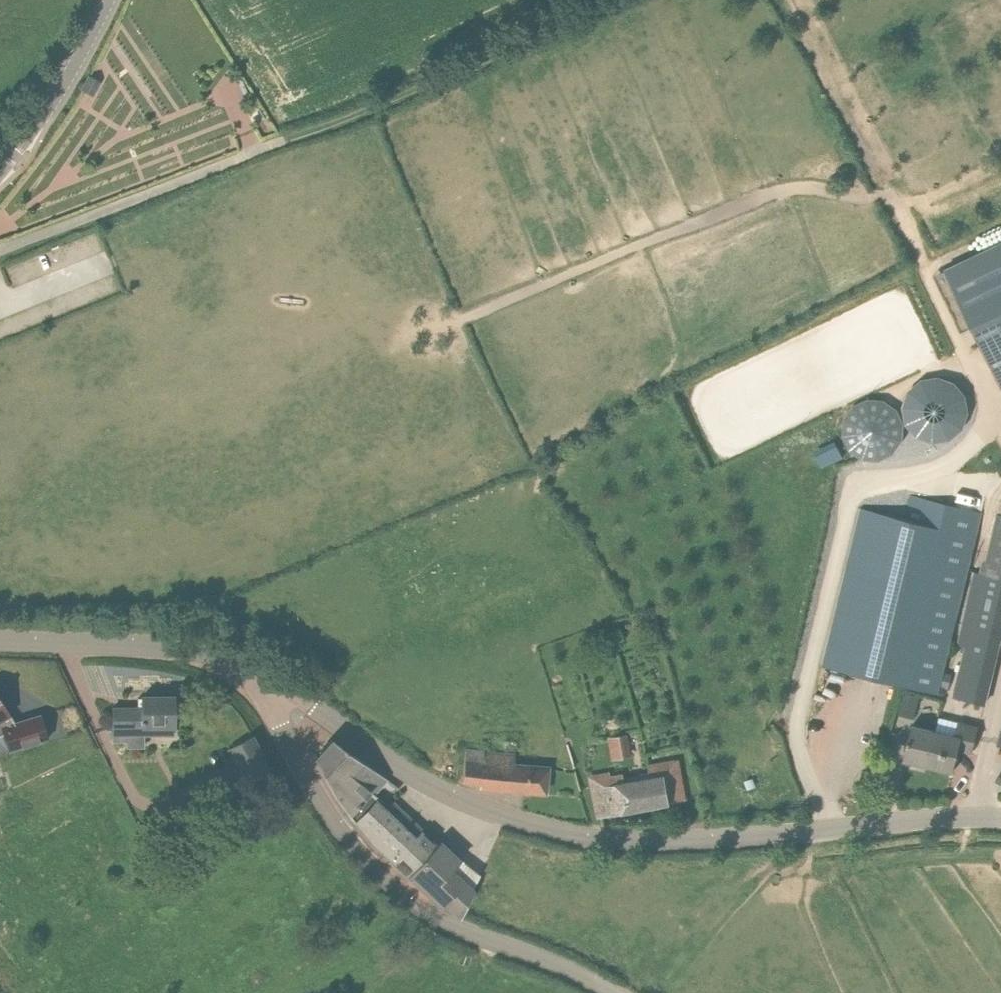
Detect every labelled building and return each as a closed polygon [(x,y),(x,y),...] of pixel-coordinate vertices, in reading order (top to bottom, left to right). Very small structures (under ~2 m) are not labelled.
[(82,90),(93,96),(100,81),(89,76),(82,90)] [(1000,386),(1000,243),(942,272),(1000,386)] [(970,430),(963,374),(907,381),(914,437),(970,430)] [(861,509),(823,665),(937,693),(981,513),(910,496),(905,520),(861,509)] [(970,628),(953,697),(984,705),(1000,635),(1000,516),(997,515),(985,562),(983,561),(980,574),(974,572),(962,626),(970,628)] [(940,686),(948,688),(951,675),(943,673),(940,686)] [(919,696),(903,692),(897,715),(913,719),(919,696)] [(173,725),(174,725),(174,696),(142,697),(142,708),(112,708),(113,734),(174,734),(173,725)] [(7,746),(8,750),(10,750),(21,746),(48,738),(41,715),(15,723),(0,698),(0,735),(3,734),(7,746)] [(955,735),(934,730),(926,765),(953,772),(959,750),(972,753),(979,726),(958,721),(955,735)] [(916,763),(926,765),(934,730),(912,725),(904,760),(908,761),(908,764),(915,765),(916,763)] [(608,738),(613,760),(633,756),(629,734),(608,738)] [(252,736),(229,749),(248,784),(271,772),(252,736)] [(372,842),(410,877),(441,907),(445,903),(459,916),(473,890),(452,869),(460,860),(440,841),(436,845),(420,831),(415,837),(382,806),(384,803),(375,795),(388,780),(332,739),(315,758),(336,798),(372,842)] [(515,755),(515,754),(507,753),(508,742),(487,740),(486,752),(465,751),(462,779),(480,780),(480,787),(544,792),(547,769),(514,766),(515,755)] [(651,779),(626,784),(623,772),(593,778),(600,815),(614,813),(684,800),(676,759),(648,765),(651,779)] [(273,784),(268,774),(252,782),(257,792),(273,784)]
